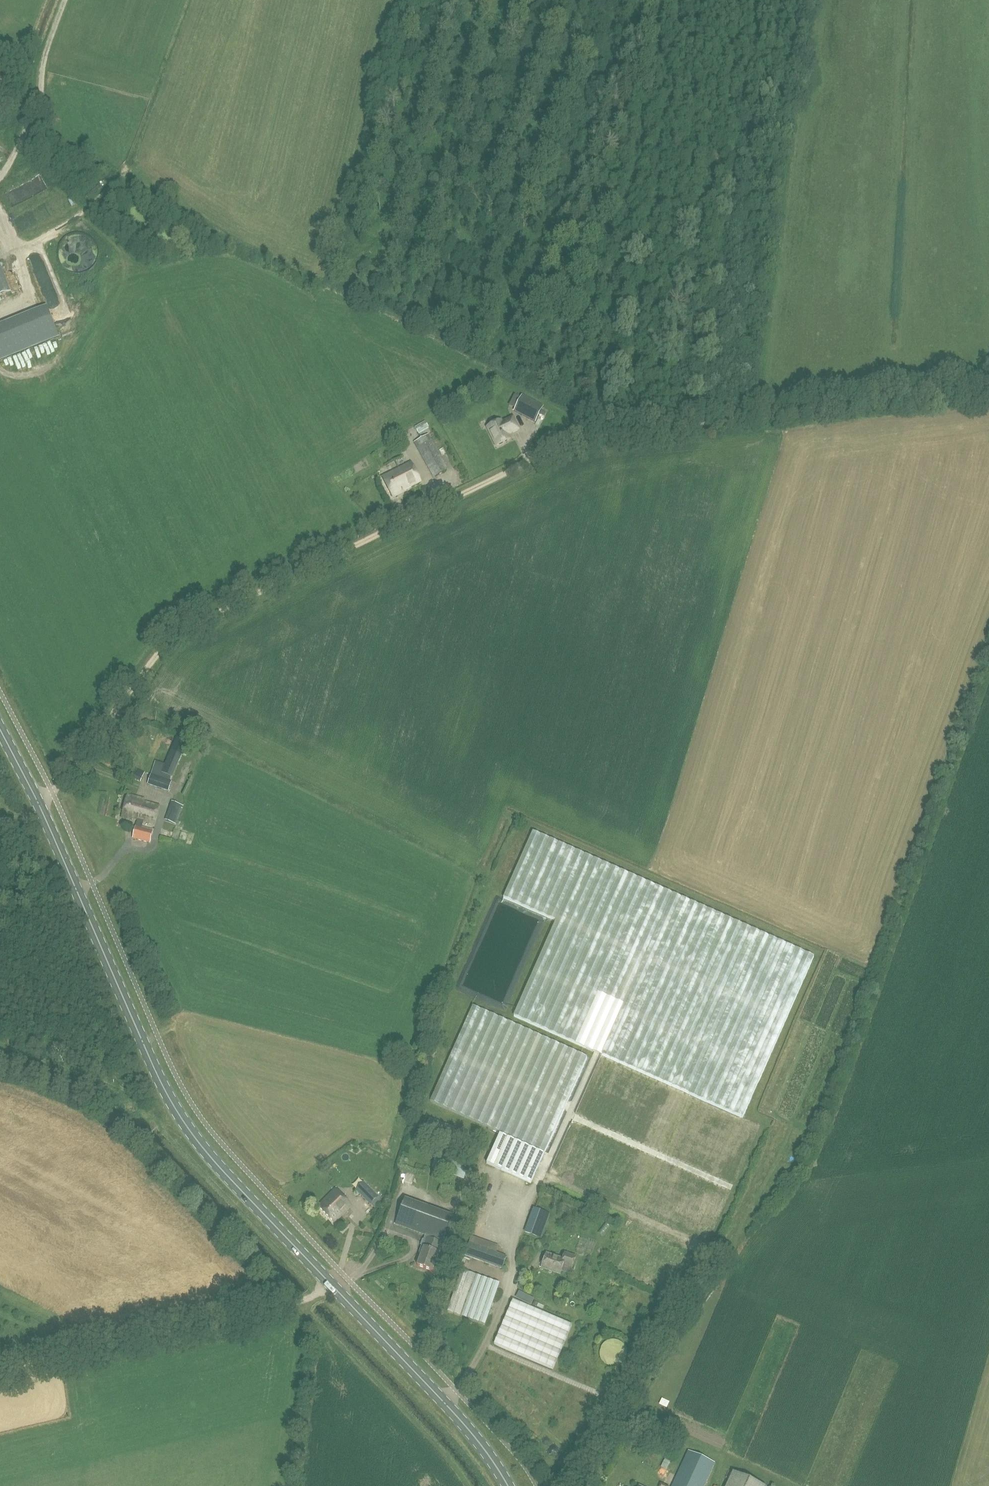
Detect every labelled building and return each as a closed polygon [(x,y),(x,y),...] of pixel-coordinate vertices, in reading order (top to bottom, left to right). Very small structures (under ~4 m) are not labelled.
[(43,178),(27,185),(32,197),(48,191),(43,178)] [(70,272),(77,274),(83,273),(88,271),(93,267),(97,262),(99,257),(99,251),(97,245),(94,239),(89,235),(82,232),(75,232),(69,234),(63,238),(59,244),(57,250),(57,257),(60,263),(64,269),(70,272)] [(10,291),(0,265),(0,295),(10,291)] [(0,327),(0,360),(57,336),(46,309),(0,327)] [(14,356),(18,364),(30,357),(26,349),(14,356)] [(543,407),(523,397),(514,413),(534,424),(543,407)] [(487,427),(496,446),(509,440),(507,435),(519,429),(513,417),(501,423),(500,421),(487,427)] [(423,437),(433,432),(429,424),(419,429),(423,437)] [(428,434),(414,442),(434,477),(448,469),(428,434)] [(411,463),(382,477),(392,498),(406,491),(405,490),(421,482),(411,463)] [(171,782),(169,782),(171,778),(172,778),(182,756),(171,751),(163,769),(154,766),(150,775),(147,784),(168,792),(171,782)] [(140,782),(144,773),(132,768),(128,777),(140,782)] [(144,799),(127,794),(121,818),(131,820),(131,818),(137,820),(132,838),(149,843),(152,831),(141,828),(143,821),(154,824),(159,806),(144,801),(144,799)] [(181,806),(171,802),(164,820),(173,823),(174,819),(176,820),(181,806)] [(813,956),(744,925),(533,831),(503,898),(556,921),(514,1016),(602,1055),(549,1172),(637,1211),(707,1243),(760,1126),(740,1117),(813,956)] [(531,1183),(587,1056),(473,1006),(430,1101),(500,1132),(486,1163),(531,1183)] [(377,1197),(363,1182),(354,1189),(369,1205),(377,1197)] [(335,1189),(318,1206),(334,1222),(351,1205),(335,1189)] [(395,1224),(425,1235),(418,1252),(419,1252),(420,1250),(422,1251),(417,1265),(431,1270),(450,1219),(404,1201),(395,1224)] [(534,1209),(525,1232),(537,1236),(545,1213),(534,1209)] [(506,1257),(496,1252),(498,1246),(471,1236),(465,1255),(479,1259),(501,1268),(506,1257)] [(564,1253),(562,1259),(546,1253),(541,1268),(560,1274),(560,1272),(570,1275),(576,1256),(564,1253)] [(460,1316),(485,1324),(499,1282),(475,1274),(473,1282),(472,1281),(460,1316)] [(564,1351),(574,1325),(516,1301),(497,1347),(556,1371),(564,1351)] [(626,1357),(627,1353),(626,1349),(625,1348),(623,1344),(622,1343),(619,1341),(615,1340),(613,1339),(609,1340),(607,1341),(604,1343),(601,1346),(600,1348),(599,1350),(599,1354),(599,1357),(600,1359),(602,1363),(605,1365),(607,1366),(611,1367),(613,1367),(615,1367),(619,1366),(622,1364),(625,1361),(626,1359),(626,1357)] [(670,1408),(673,1402),(664,1398),(662,1405),(670,1408)] [(714,1463),(687,1451),(671,1485),(703,1485),(714,1463)] [(731,1473),(725,1485),(760,1485),(731,1473)]
